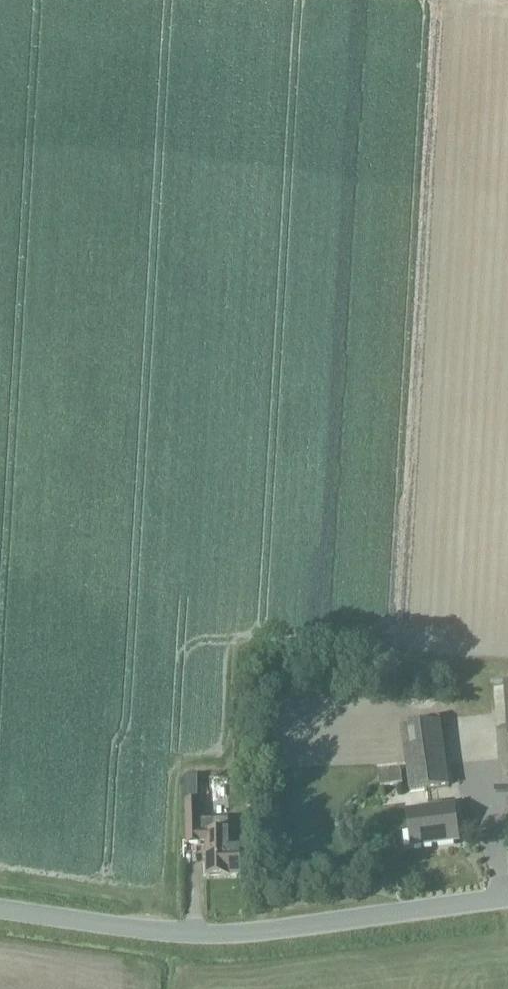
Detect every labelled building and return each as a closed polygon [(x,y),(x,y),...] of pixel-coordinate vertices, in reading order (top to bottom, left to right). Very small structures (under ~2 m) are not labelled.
[(400,724),(409,792),(449,787),(440,719),(400,724)] [(399,769),(377,772),(379,789),(401,786),(399,769)] [(238,856),(229,856),(228,819),(209,819),(209,833),(197,833),(197,779),(183,779),(183,843),(205,843),(205,877),(238,876),(238,856)] [(410,851),(427,848),(459,843),(454,806),(442,807),(442,803),(427,805),(428,809),(404,813),(410,851)]
